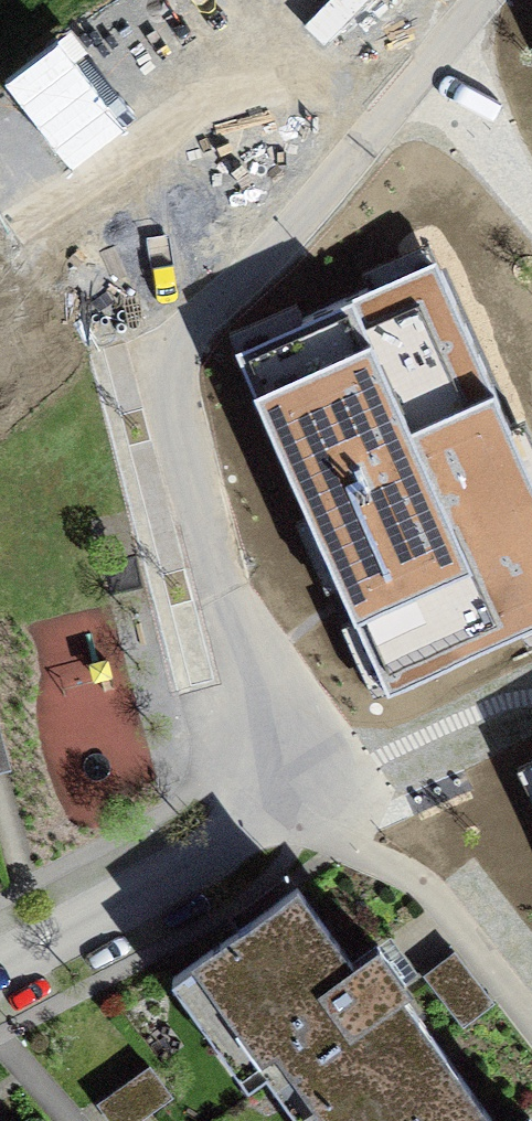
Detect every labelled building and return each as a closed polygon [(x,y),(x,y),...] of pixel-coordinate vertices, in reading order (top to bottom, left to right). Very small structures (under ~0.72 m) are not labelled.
[(236,356),(345,594),(390,691),(531,627),(531,479),(531,478),(434,265),(236,356)] [(174,977),(217,1038),(234,1026),(302,1120),(307,1120),(323,1110),(331,1120),(370,1120),(451,1063),(397,987),(405,982),(391,962),(377,943),(351,962),(299,888),(174,977)] [(455,951),(426,972),(463,1022),(492,1000),(455,951)] [(370,1120),(493,1120),(451,1063),(370,1120)] [(149,1066),(99,1101),(114,1120),(132,1120),(169,1094),(149,1066)]
